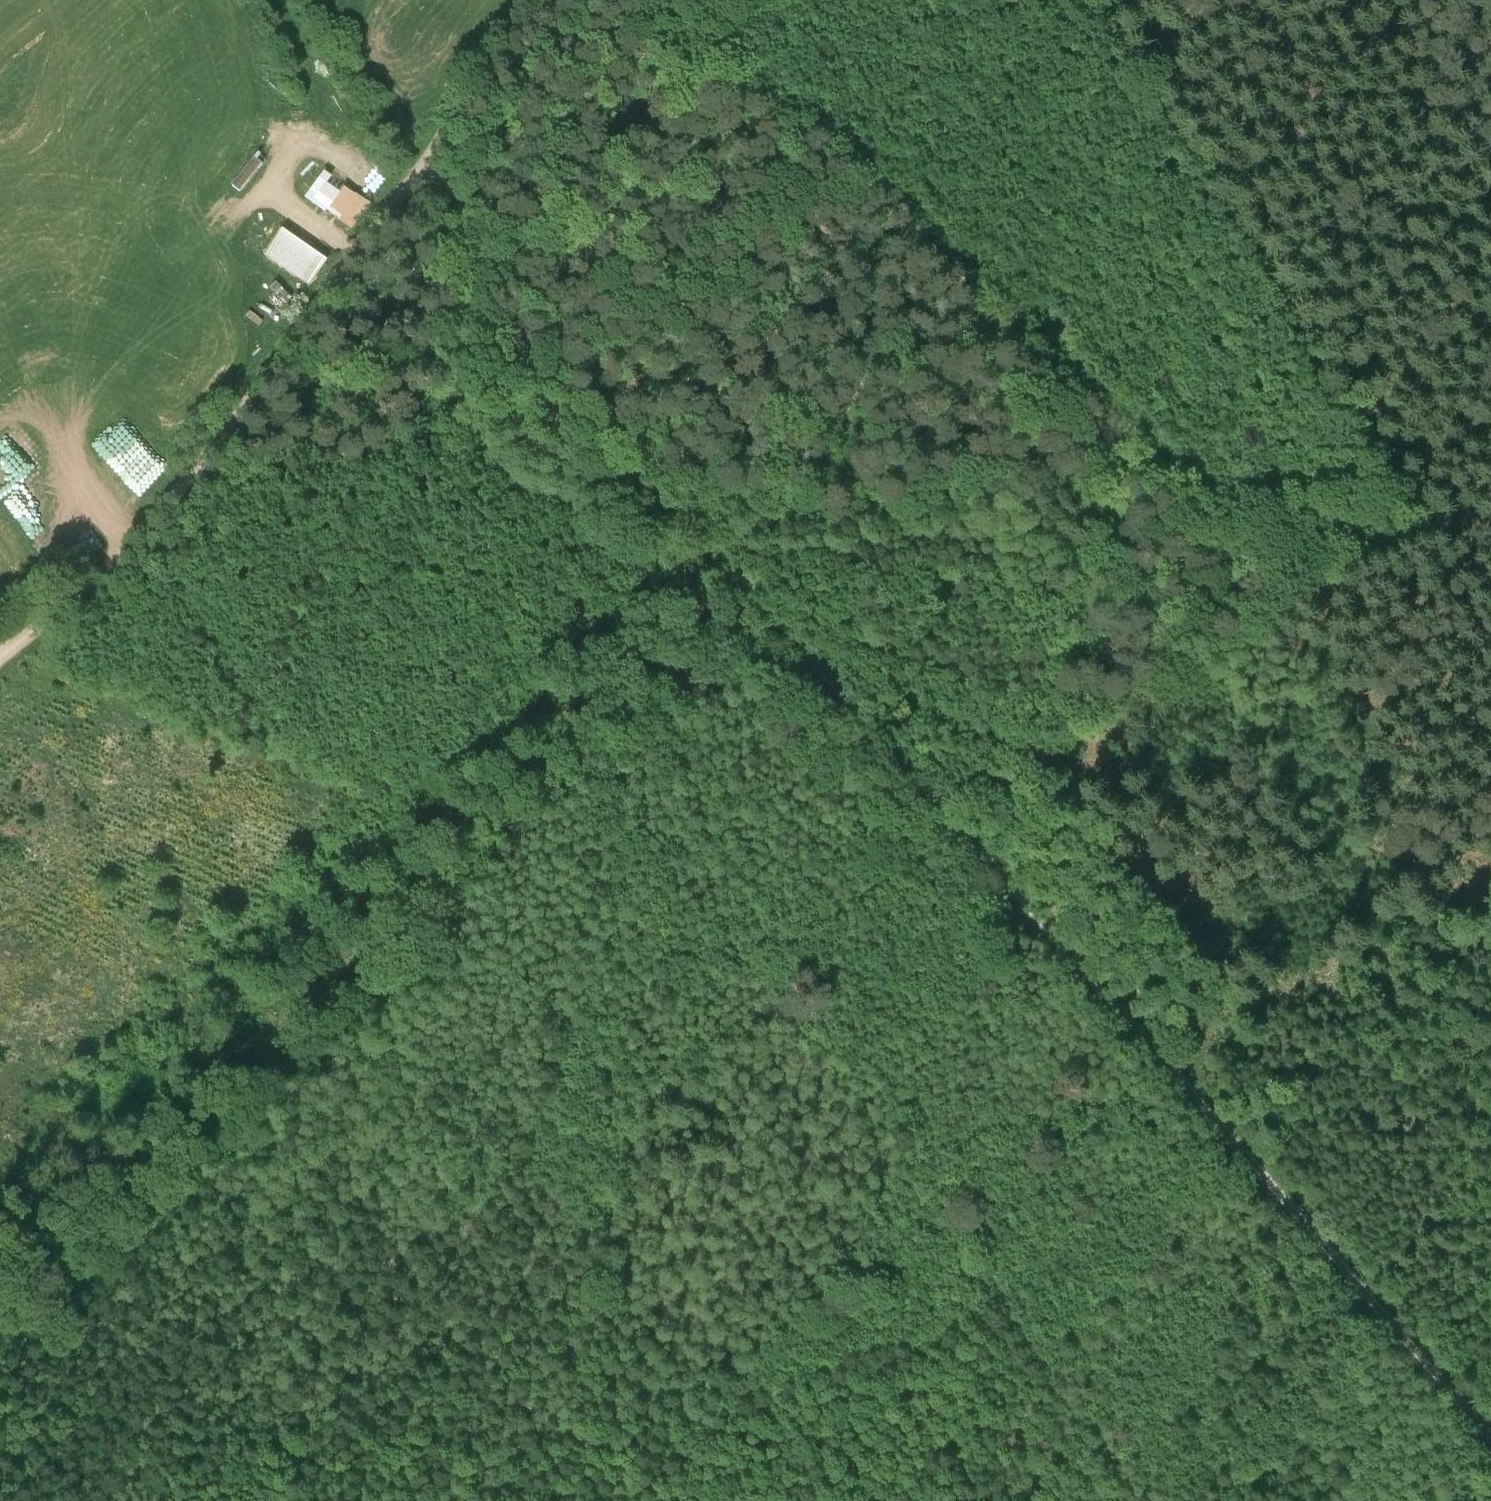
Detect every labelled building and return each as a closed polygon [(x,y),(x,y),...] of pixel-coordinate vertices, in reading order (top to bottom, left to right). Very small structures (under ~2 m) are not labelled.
[(352,228),(373,202),(328,167),(308,193),(352,228)] [(282,227),(267,255),(313,281),(329,252),(282,227)]
